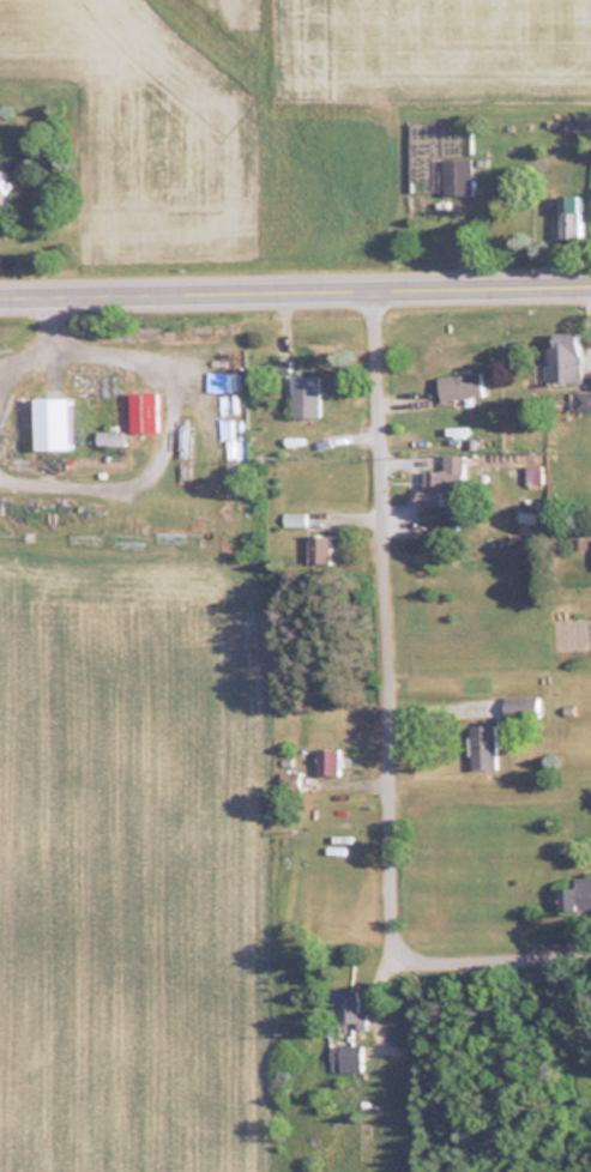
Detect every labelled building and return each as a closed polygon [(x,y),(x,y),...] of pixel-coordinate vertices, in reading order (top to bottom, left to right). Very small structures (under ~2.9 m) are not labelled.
[(471,195),(471,158),(443,158),(443,195),(471,195)] [(557,195),(557,238),(582,238),(582,195),(557,195)] [(547,383),(580,383),(580,331),(547,331),(547,383)] [(435,375),(437,399),(483,396),(481,372),(435,375)] [(291,416),(318,416),(318,374),(291,374),(291,416)] [(31,448),(69,448),(69,395),(31,395),(31,448)] [(95,443),(122,443),(122,431),(95,431),(95,443)] [(462,454),(444,455),(444,469),(417,469),(417,505),(447,505),(446,488),(463,488),(462,454)] [(493,724),(467,724),(467,769),(493,769),(493,724)] [(313,775),(338,775),(338,747),(313,747),(313,775)] [(557,886),(557,911),(590,911),(590,876),(574,876),(574,886),(557,886)] [(349,1028),(362,1028),(362,1011),(357,1011),(357,992),(330,992),(330,1020),(349,1020),(349,1028)] [(357,1043),(332,1044),(333,1072),(358,1071),(357,1043)]
